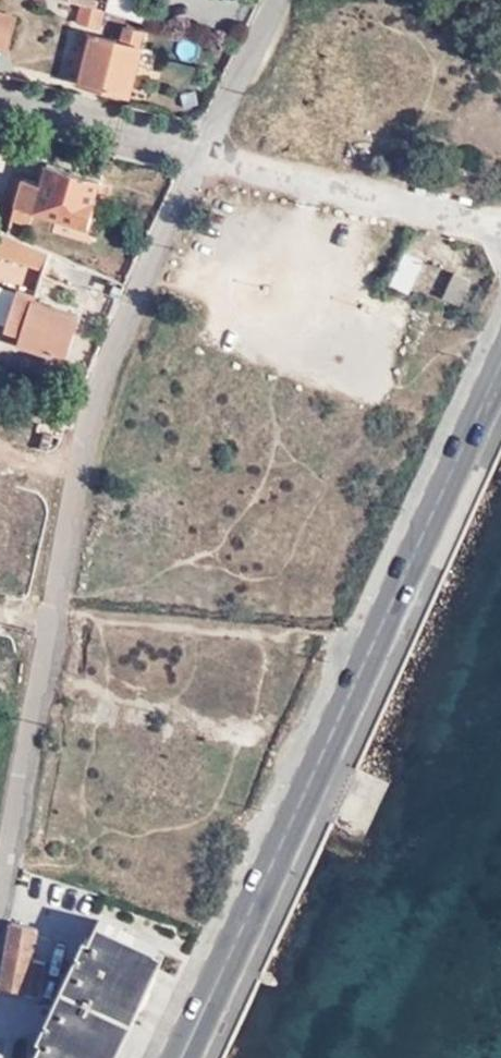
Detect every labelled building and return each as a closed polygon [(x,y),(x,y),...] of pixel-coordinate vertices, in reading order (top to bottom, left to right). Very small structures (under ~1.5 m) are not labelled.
[(99,5),(84,0),(78,0),(72,16),(100,24),(105,6),(99,5)] [(0,4),(0,40),(9,43),(18,9),(0,4)] [(141,30),(126,26),(122,42),(91,35),(88,49),(78,47),(70,77),(129,91),(140,44),(138,43),(141,30)] [(102,177),(49,161),(45,172),(39,169),(35,179),(23,175),(8,215),(27,221),(32,207),(86,225),(95,196),(93,195),(98,181),(100,181),(102,177)] [(4,232),(0,244),(0,258),(44,273),(50,251),(4,232)] [(405,245),(390,279),(412,288),(426,254),(405,245)] [(475,280),(458,272),(446,298),(464,305),(475,280)] [(33,301),(16,297),(6,334),(16,336),(14,344),(22,346),(21,350),(67,360),(77,317),(32,306),(33,301)] [(95,924),(34,1057),(112,1057),(158,952),(95,924)] [(28,950),(32,930),(12,926),(0,989),(38,998),(46,964),(32,962),(33,952),(28,950)]
